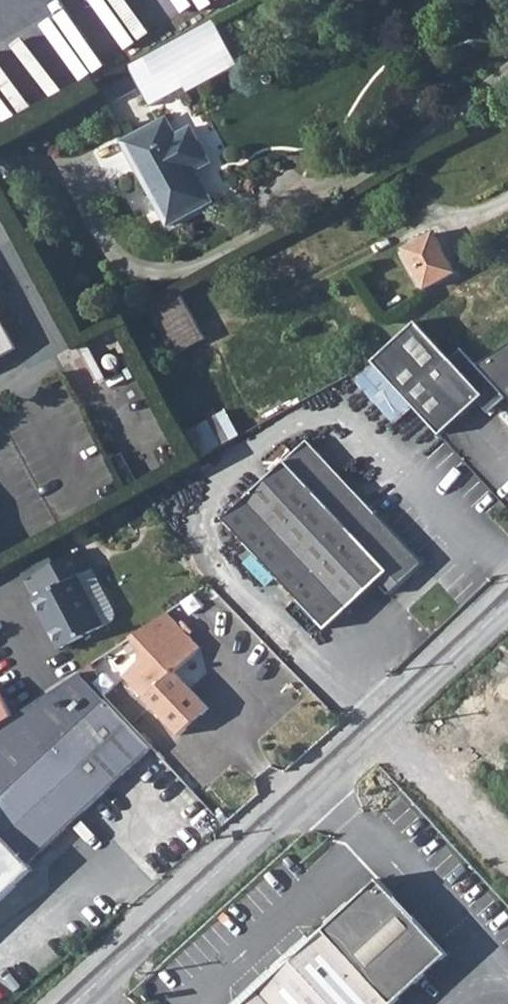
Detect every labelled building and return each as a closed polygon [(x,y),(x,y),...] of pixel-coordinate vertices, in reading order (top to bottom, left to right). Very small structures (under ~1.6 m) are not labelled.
[(129,66),(151,107),(186,88),(189,93),(195,90),(240,65),(214,19),(129,66)] [(179,129),(193,125),(188,108),(174,112),(179,129)] [(124,144),(171,226),(213,203),(202,183),(199,184),(194,173),(211,163),(193,130),(177,138),(167,120),(124,144)] [(405,252),(427,292),(457,276),(435,236),(405,252)] [(149,312),(174,356),(204,339),(180,295),(149,312)] [(16,349),(0,319),(0,357),(16,349)] [(375,361),(443,437),(480,403),(491,415),(507,400),(507,399),(479,368),(463,351),(452,361),(418,324),(375,361)] [(479,368),(507,399),(507,350),(479,368)] [(223,519),(229,525),(223,531),(230,538),(236,533),(327,630),(377,583),(389,595),(422,564),(308,442),(260,485),(223,519)] [(223,519),(260,485),(245,470),(209,504),(223,519)] [(17,561),(28,581),(35,577),(45,572),(35,551),(17,561)] [(35,577),(44,595),(34,600),(60,650),(103,628),(77,578),(91,570),(82,553),(45,572),(35,577)] [(152,624),(132,637),(141,651),(141,662),(124,676),(178,737),(208,710),(175,673),(201,650),(168,613),(152,624)] [(80,672),(0,726),(0,832),(29,866),(155,755),(105,700),(80,672)] [(34,871),(29,866),(0,832),(0,902),(34,871)] [(447,956),(379,881),(245,1003),(395,1003),(447,956)]
